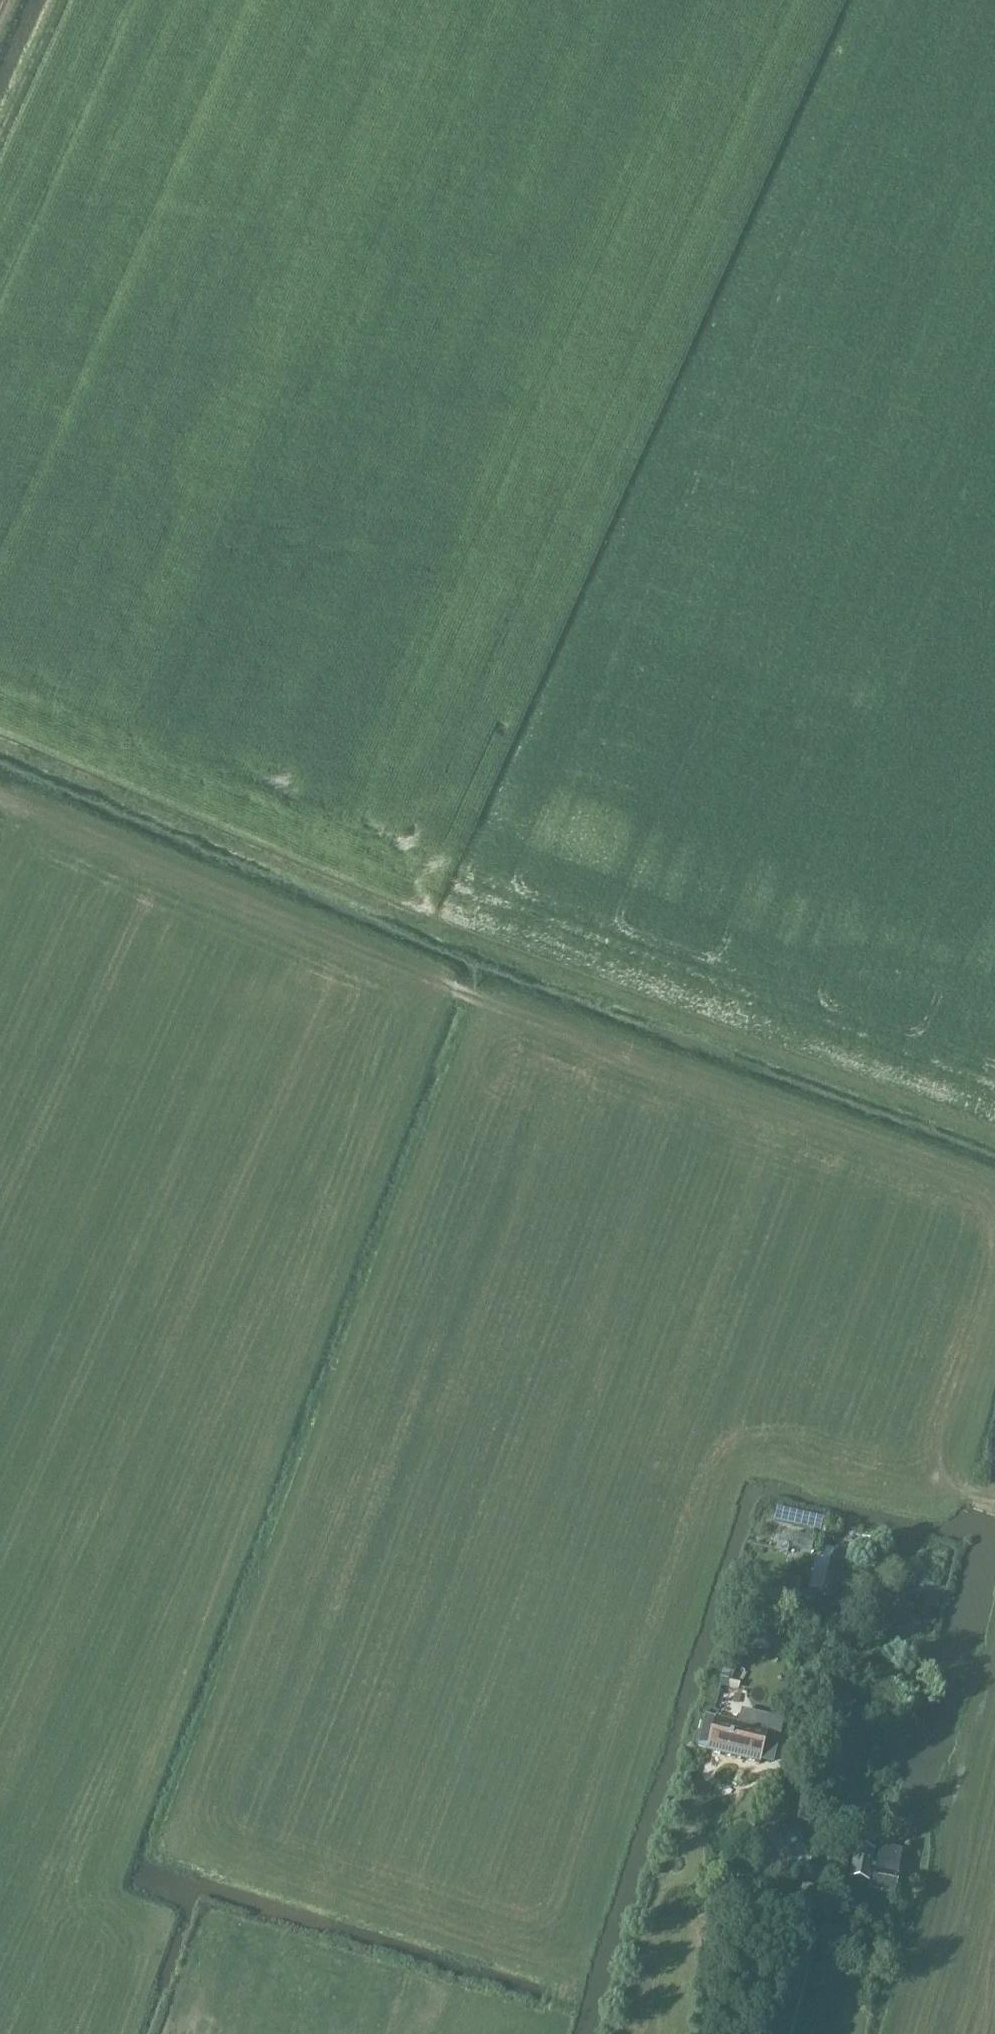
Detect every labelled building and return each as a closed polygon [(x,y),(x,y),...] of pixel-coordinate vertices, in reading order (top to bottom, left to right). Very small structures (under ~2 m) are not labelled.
[(833,1597),(841,1564),(817,1559),(808,1591),(833,1597)] [(722,1676),(719,1687),(726,1689),(729,1678),(732,1671),(725,1668),(722,1676)] [(759,1764),(767,1731),(714,1718),(706,1751),(759,1764)] [(896,1877),(901,1852),(880,1848),(877,1860),(873,1859),(874,1852),(854,1848),(849,1880),(868,1883),(869,1878),(873,1879),(871,1890),(894,1895),(896,1877)]
